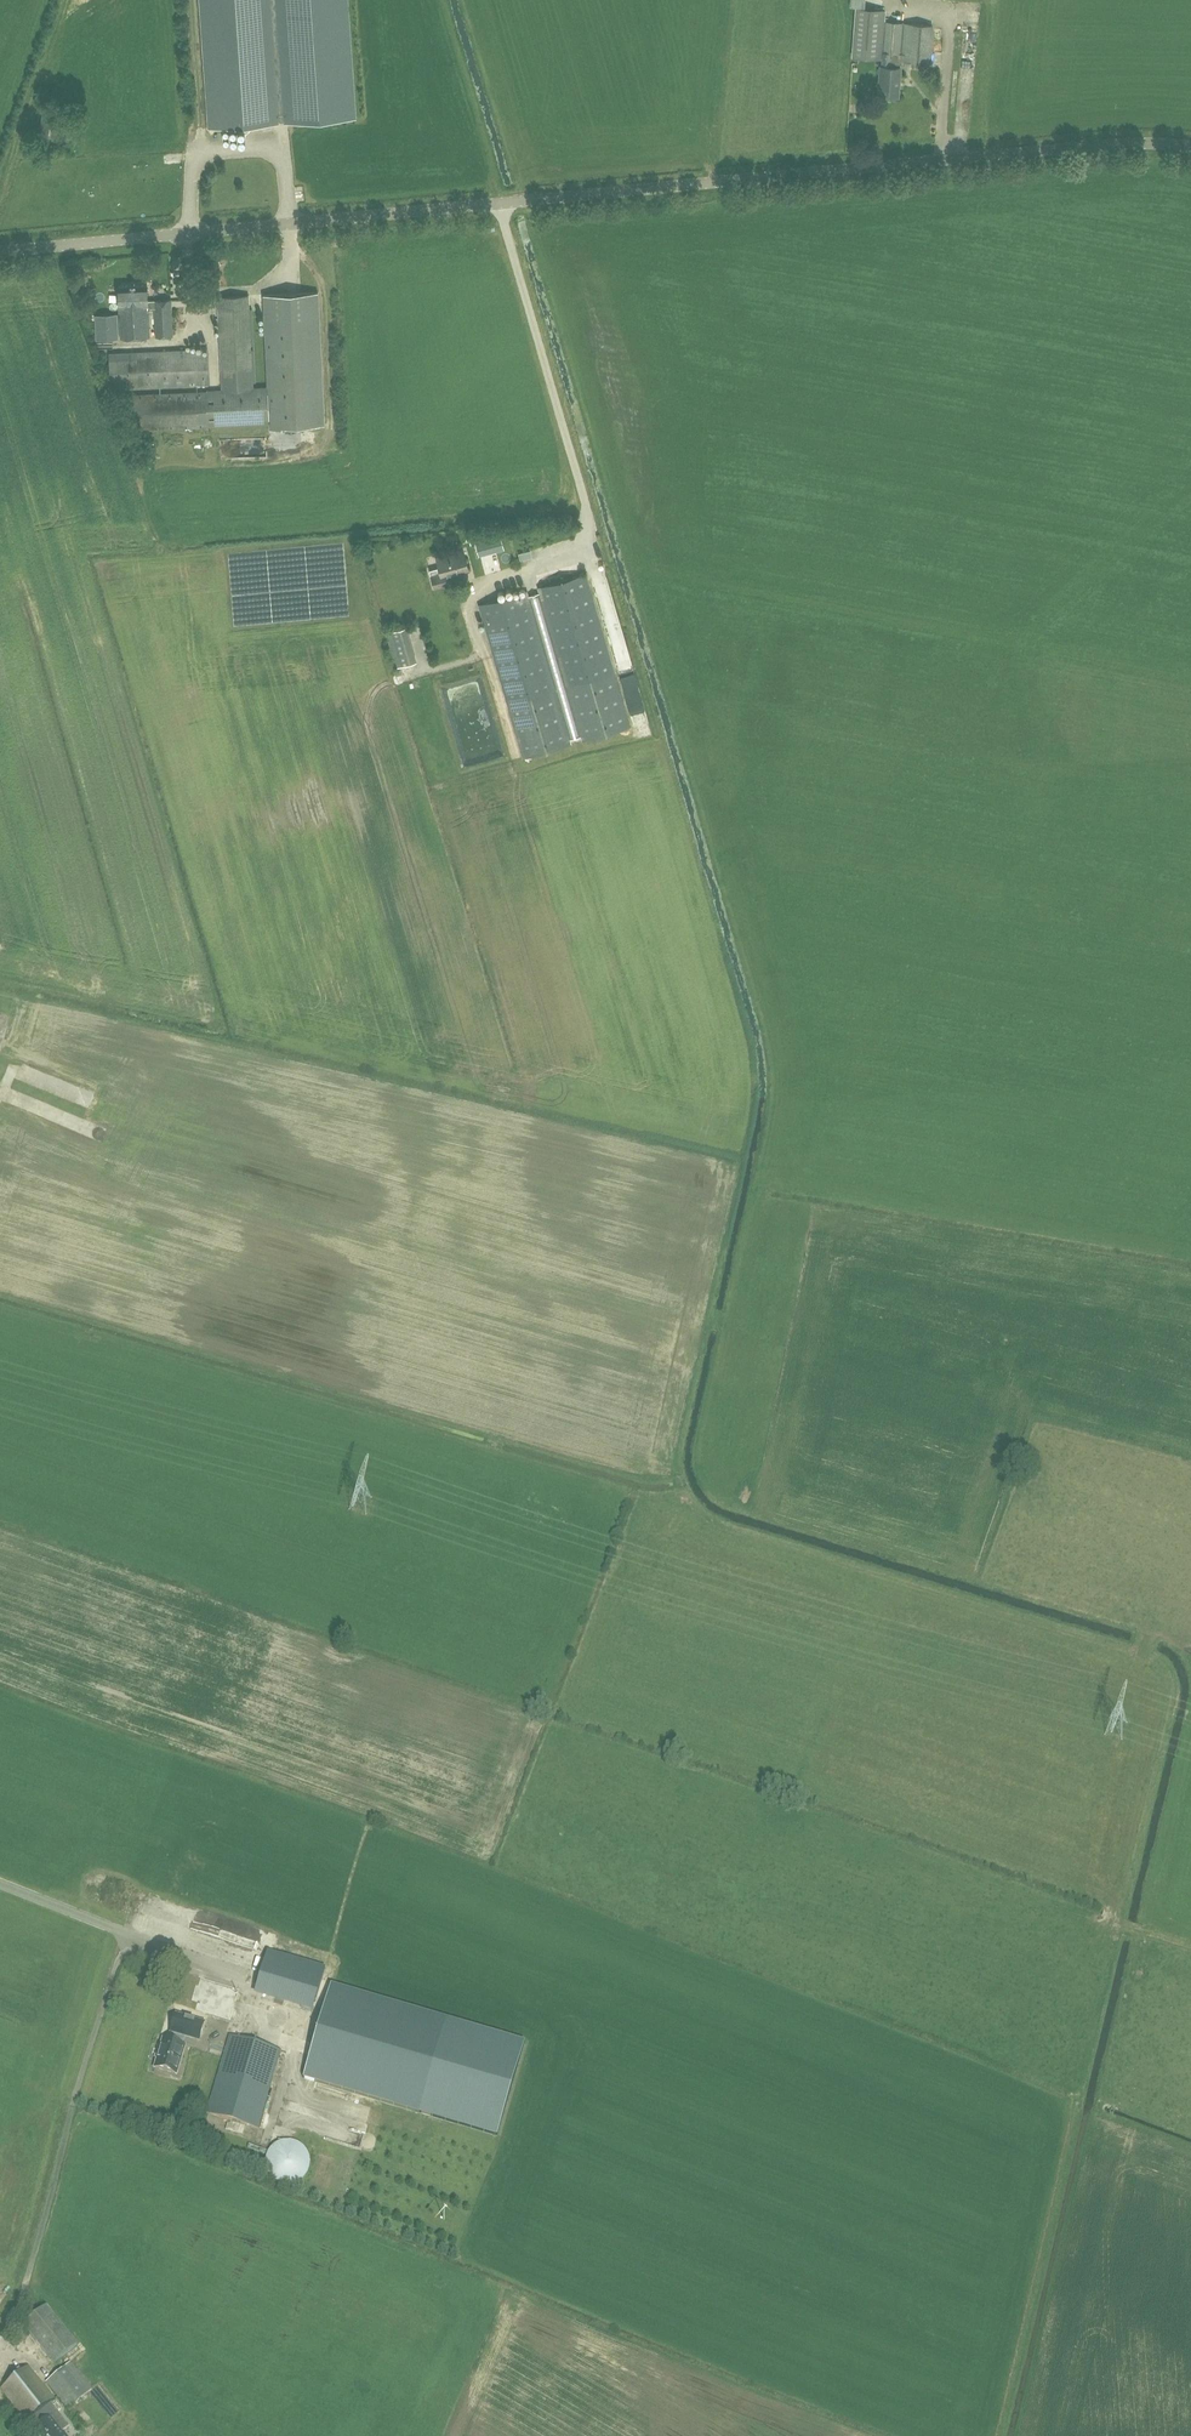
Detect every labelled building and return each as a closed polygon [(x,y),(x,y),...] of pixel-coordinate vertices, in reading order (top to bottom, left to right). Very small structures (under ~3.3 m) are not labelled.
[(285,121),(276,0),(199,0),(208,128),(279,123),(279,122),(285,121)] [(348,0),(276,0),(285,121),(285,122),(356,117),(348,0)] [(903,24),(884,23),(885,11),(857,9),(853,58),(883,60),(882,67),(881,67),(879,96),(899,97),(901,69),(895,68),(896,63),(904,64),(905,61),(929,63),(932,27),(908,24),(906,54),(901,54),(903,24)] [(209,287),(219,287),(219,278),(209,278),(209,287)] [(122,338),(151,336),(149,310),(155,309),(157,336),(174,335),(172,299),(149,300),(148,284),(119,285),(122,338)] [(254,387),(249,295),(218,297),(222,390),(209,391),(209,392),(134,396),(131,396),(132,430),(136,430),(211,426),(270,423),(270,427),(325,424),(318,292),(264,295),(268,386),(254,387)] [(117,313),(96,314),(97,338),(118,337),(117,313)] [(210,384),(208,349),(110,354),(111,388),(210,384)] [(504,548),(499,529),(484,533),(489,552),(504,548)] [(452,576),(470,570),(464,550),(437,558),(439,567),(429,570),(434,589),(453,583),(452,576)] [(587,574),(539,588),(568,688),(583,740),(630,727),(615,675),(587,574)] [(571,745),(528,592),(480,606),(523,759),(571,745)] [(325,1967),(268,1950),(258,1983),(315,2000),(325,1967)] [(188,1987),(182,1985),(178,2001),(201,2007),(204,1996),(201,1995),(200,1999),(195,1998),(198,1985),(188,1983),(188,1987)] [(525,2042),(331,1985),(304,2078),(497,2136),(525,2042)] [(170,2041),(163,2039),(161,2047),(158,2046),(155,2056),(158,2057),(155,2067),(176,2073),(184,2045),(180,2044),(183,2036),(198,2040),(203,2021),(175,2013),(170,2032),(172,2033),(170,2041)] [(206,2112),(257,2128),(281,2050),(230,2034),(206,2112)] [(0,2288),(0,2293),(10,2298),(14,2289),(2,2284),(0,2288)] [(54,2363),(77,2345),(46,2306),(23,2325),(54,2363)] [(46,2383),(67,2410),(91,2390),(70,2364),(46,2383)] [(2,2389),(27,2420),(30,2417),(35,2425),(32,2427),(39,2435),(66,2435),(62,2431),(68,2426),(50,2402),(53,2400),(28,2369),(2,2389)]
